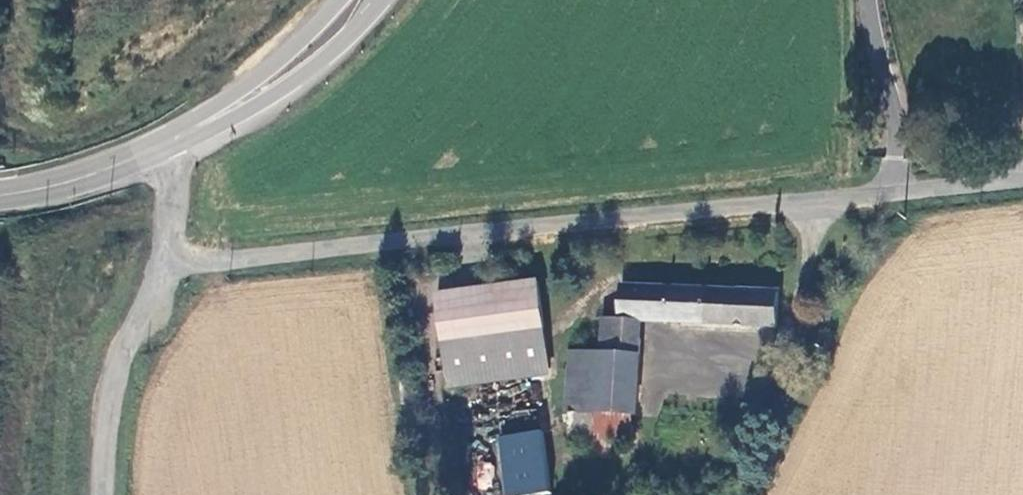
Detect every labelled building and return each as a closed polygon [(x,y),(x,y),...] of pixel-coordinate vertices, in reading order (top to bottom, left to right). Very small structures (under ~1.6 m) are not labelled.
[(444,389),(542,380),(534,292),(435,302),(444,389)] [(762,338),(768,300),(614,294),(614,329),(631,330),(732,335),(762,338)] [(631,362),(631,330),(614,329),(594,329),(592,361),(631,362)] [(627,421),(629,411),(631,362),(592,361),(561,360),(562,419),(589,420),(627,421)] [(628,446),(627,421),(589,420),(590,444),(628,446)] [(539,443),(494,447),(499,494),(544,494),(539,443)]
